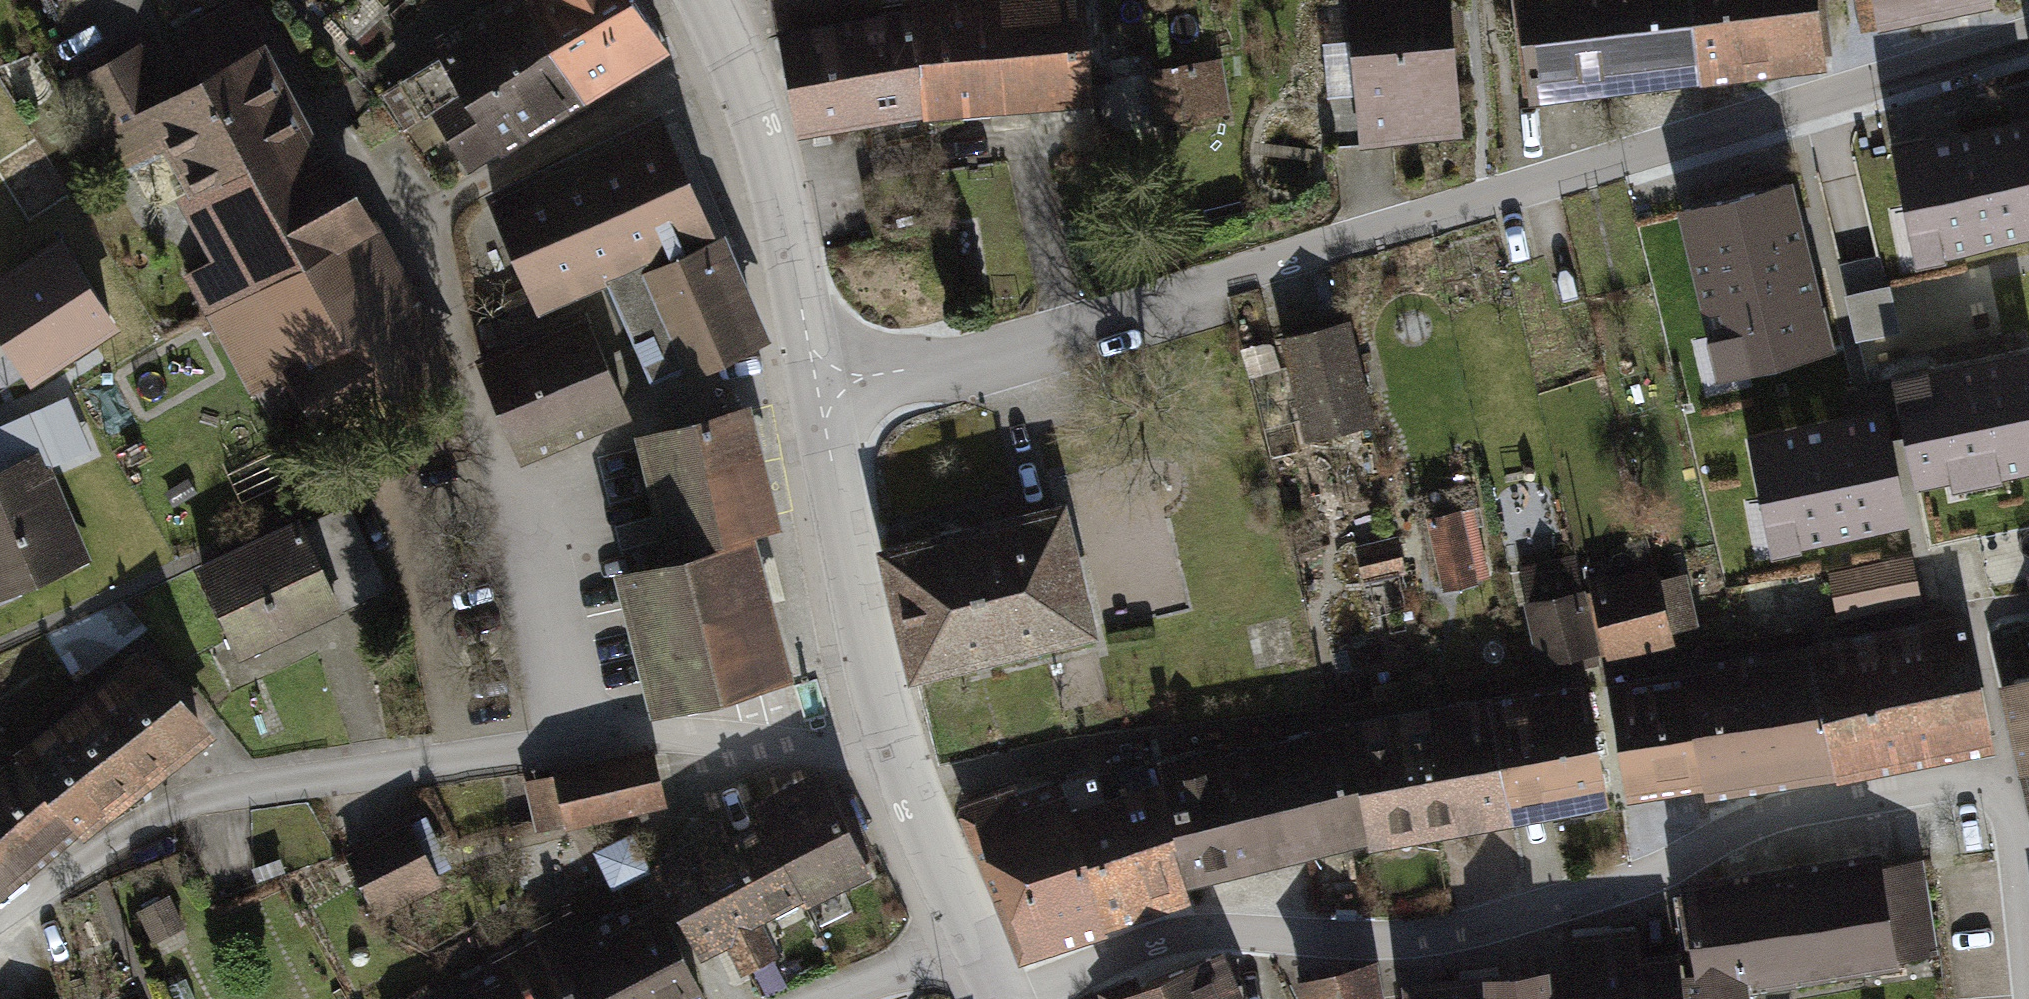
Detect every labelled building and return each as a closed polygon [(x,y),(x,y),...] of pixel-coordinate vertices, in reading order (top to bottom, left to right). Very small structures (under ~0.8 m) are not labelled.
[(235,0),(178,25),(309,267),(374,226),(330,146),(318,153),(235,0)] [(527,0),(510,0),(399,70),(404,78),(382,92),(397,117),(428,97),(543,25),(527,0)] [(591,0),(527,0),(543,25),(582,85),(626,58),(591,0)] [(639,0),(591,0),(626,58),(662,37),(639,0)] [(779,10),(835,0),(778,0),(779,10)] [(783,33),(800,125),(919,104),(1083,92),(1078,15),(1073,0),(913,0),(915,10),(783,33)] [(1367,135),(1456,127),(1445,0),(1355,0),(1367,135)] [(1810,55),(1804,0),(1531,0),(1542,86),(1810,55)] [(1879,18),(1976,0),(1876,0),(1879,18)] [(178,25),(82,77),(122,151),(163,130),(193,185),(183,191),(216,252),(183,270),(210,320),(309,267),(178,25)] [(584,91),(543,25),(428,97),(469,163),(584,91)] [(1218,41),(1152,48),(1160,129),(1226,122),(1218,41)] [(659,117),(488,194),(537,301),(605,270),(655,381),(757,335),(659,117)] [(1895,151),(1919,255),(2028,229),(2028,149),(2021,121),(1895,151)] [(1702,211),(1742,358),(1831,333),(1791,186),(1702,211)] [(309,267),(210,320),(250,385),(300,358),(334,424),(449,363),(374,226),(309,267)] [(102,238),(18,283),(74,386),(158,341),(102,238)] [(571,311),(480,353),(525,450),(616,409),(571,311)] [(1342,323),(1284,336),(1305,429),(1362,416),(1342,323)] [(1748,443),(1769,548),(1900,522),(1891,477),(1916,472),(1918,483),(2028,460),(2028,360),(1895,387),(1902,422),(1866,429),(1864,419),(1748,443)] [(264,399),(282,431),(308,416),(290,384),(264,399)] [(84,554),(48,464),(66,457),(45,404),(0,421),(0,587),(84,554)] [(673,546),(624,559),(660,701),(779,672),(752,568),(742,526),(738,512),(768,504),(745,413),(646,438),(648,444),(673,546)] [(345,499),(204,559),(240,642),(380,581),(345,499)] [(1049,503),(878,542),(904,658),(1075,619),(1049,503)] [(1456,507),(1426,514),(1441,581),(1471,575),(1456,507)] [(1390,538),(1357,547),(1363,571),(1396,563),(1390,538)] [(1527,595),(1584,586),(1579,554),(1522,564),(1527,595)] [(1840,617),(1927,604),(1920,555),(1833,568),(1840,617)] [(1608,665),(1678,649),(1660,567),(1590,582),(1608,665)] [(1543,675),(1575,667),(1560,599),(1527,606),(1543,675)] [(1960,616),(1804,645),(1832,768),(1985,739),(1960,616)] [(1804,645),(1672,667),(1690,773),(1822,751),(1804,645)] [(199,724),(139,648),(16,750),(73,820),(199,724)] [(1672,667),(1606,679),(1622,783),(1690,773),(1672,667)] [(1993,678),(2014,758),(2028,754),(2028,668),(1993,678)] [(1578,676),(1478,694),(1499,805),(1598,787),(1578,676)] [(1478,694),(1345,719),(1365,829),(1499,805),(1478,694)] [(1338,719),(1247,738),(1270,854),(1362,835),(1338,719)] [(1247,738),(1154,756),(1180,874),(1270,854),(1247,738)] [(648,747),(529,774),(540,821),(659,794),(648,747)] [(16,750),(0,763),(0,879),(73,820),(16,750)] [(2014,758),(2028,818),(2028,754),(2014,758)] [(816,763),(753,794),(760,810),(800,887),(804,896),(866,865),(816,763)] [(1036,774),(966,800),(999,889),(1068,863),(1036,774)] [(1056,777),(1040,783),(1068,863),(1089,924),(1093,937),(1190,904),(1146,777),(1066,805),(1056,777)] [(714,808),(647,843),(700,944),(728,929),(742,957),(771,942),(754,911),(800,887),(760,810),(725,828),(714,808)] [(401,813),(343,844),(378,910),(436,879),(401,813)] [(601,853),(620,891),(654,875),(636,836),(601,853)] [(1912,856),(1731,878),(1745,998),(1787,998),(1784,974),(1925,956),(1912,856)] [(1089,924),(1068,863),(999,889),(1020,948),(1089,924)] [(1731,878),(1676,885),(1690,998),(1745,998),(1731,878)] [(528,916),(531,934),(565,998),(707,998),(709,998),(657,892),(582,929),(567,897),(528,916)] [(165,895),(140,907),(153,935),(178,922),(165,895)] [(1543,964),(1547,998),(1684,998),(1679,949),(1631,953),(1629,932),(1565,938),(1568,961),(1543,964)] [(531,934),(408,998),(565,998),(531,934)] [(1209,952),(1098,992),(1101,998),(1226,998),(1209,952)] [(1296,978),(1306,998),(1376,998),(1369,960),(1296,978)] [(1403,983),(1405,998),(1547,998),(1543,964),(1403,983)]
